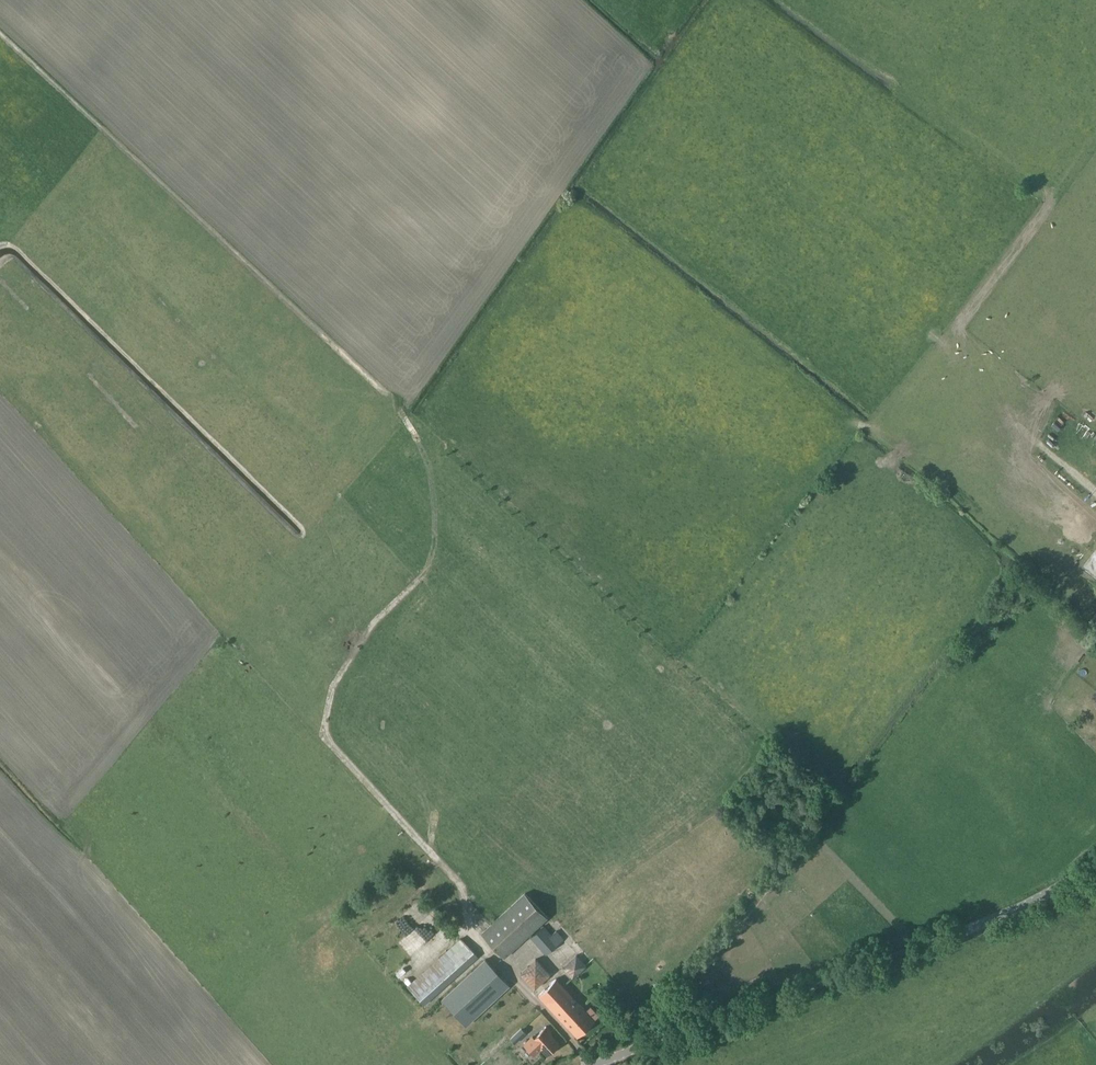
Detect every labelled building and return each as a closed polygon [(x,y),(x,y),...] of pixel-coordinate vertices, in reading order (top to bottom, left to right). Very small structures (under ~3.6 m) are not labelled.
[(525,893),(482,933),(504,957),(547,917),(525,893)] [(531,937),(535,942),(546,954),(564,939),(556,931),(551,935),(543,926),(531,937)] [(573,978),(586,966),(576,955),(563,967),(573,978)] [(525,1002),(485,959),(431,1009),(455,1035),(487,1005),(503,1022),(525,1002)] [(521,973),(535,988),(550,974),(536,959),(521,973)] [(558,1016),(576,1000),(556,978),(539,995),(558,1016)] [(576,1000),(558,1016),(561,1020),(565,1025),(566,1025),(577,1036),(595,1020),(589,1014),(592,1012),(588,1008),(586,1011),(576,1000)] [(552,1031),(547,1026),(533,1039),(547,1055),(559,1043),(550,1033),(552,1031)] [(515,1043),(520,1038),(515,1033),(510,1038),(515,1043)]
